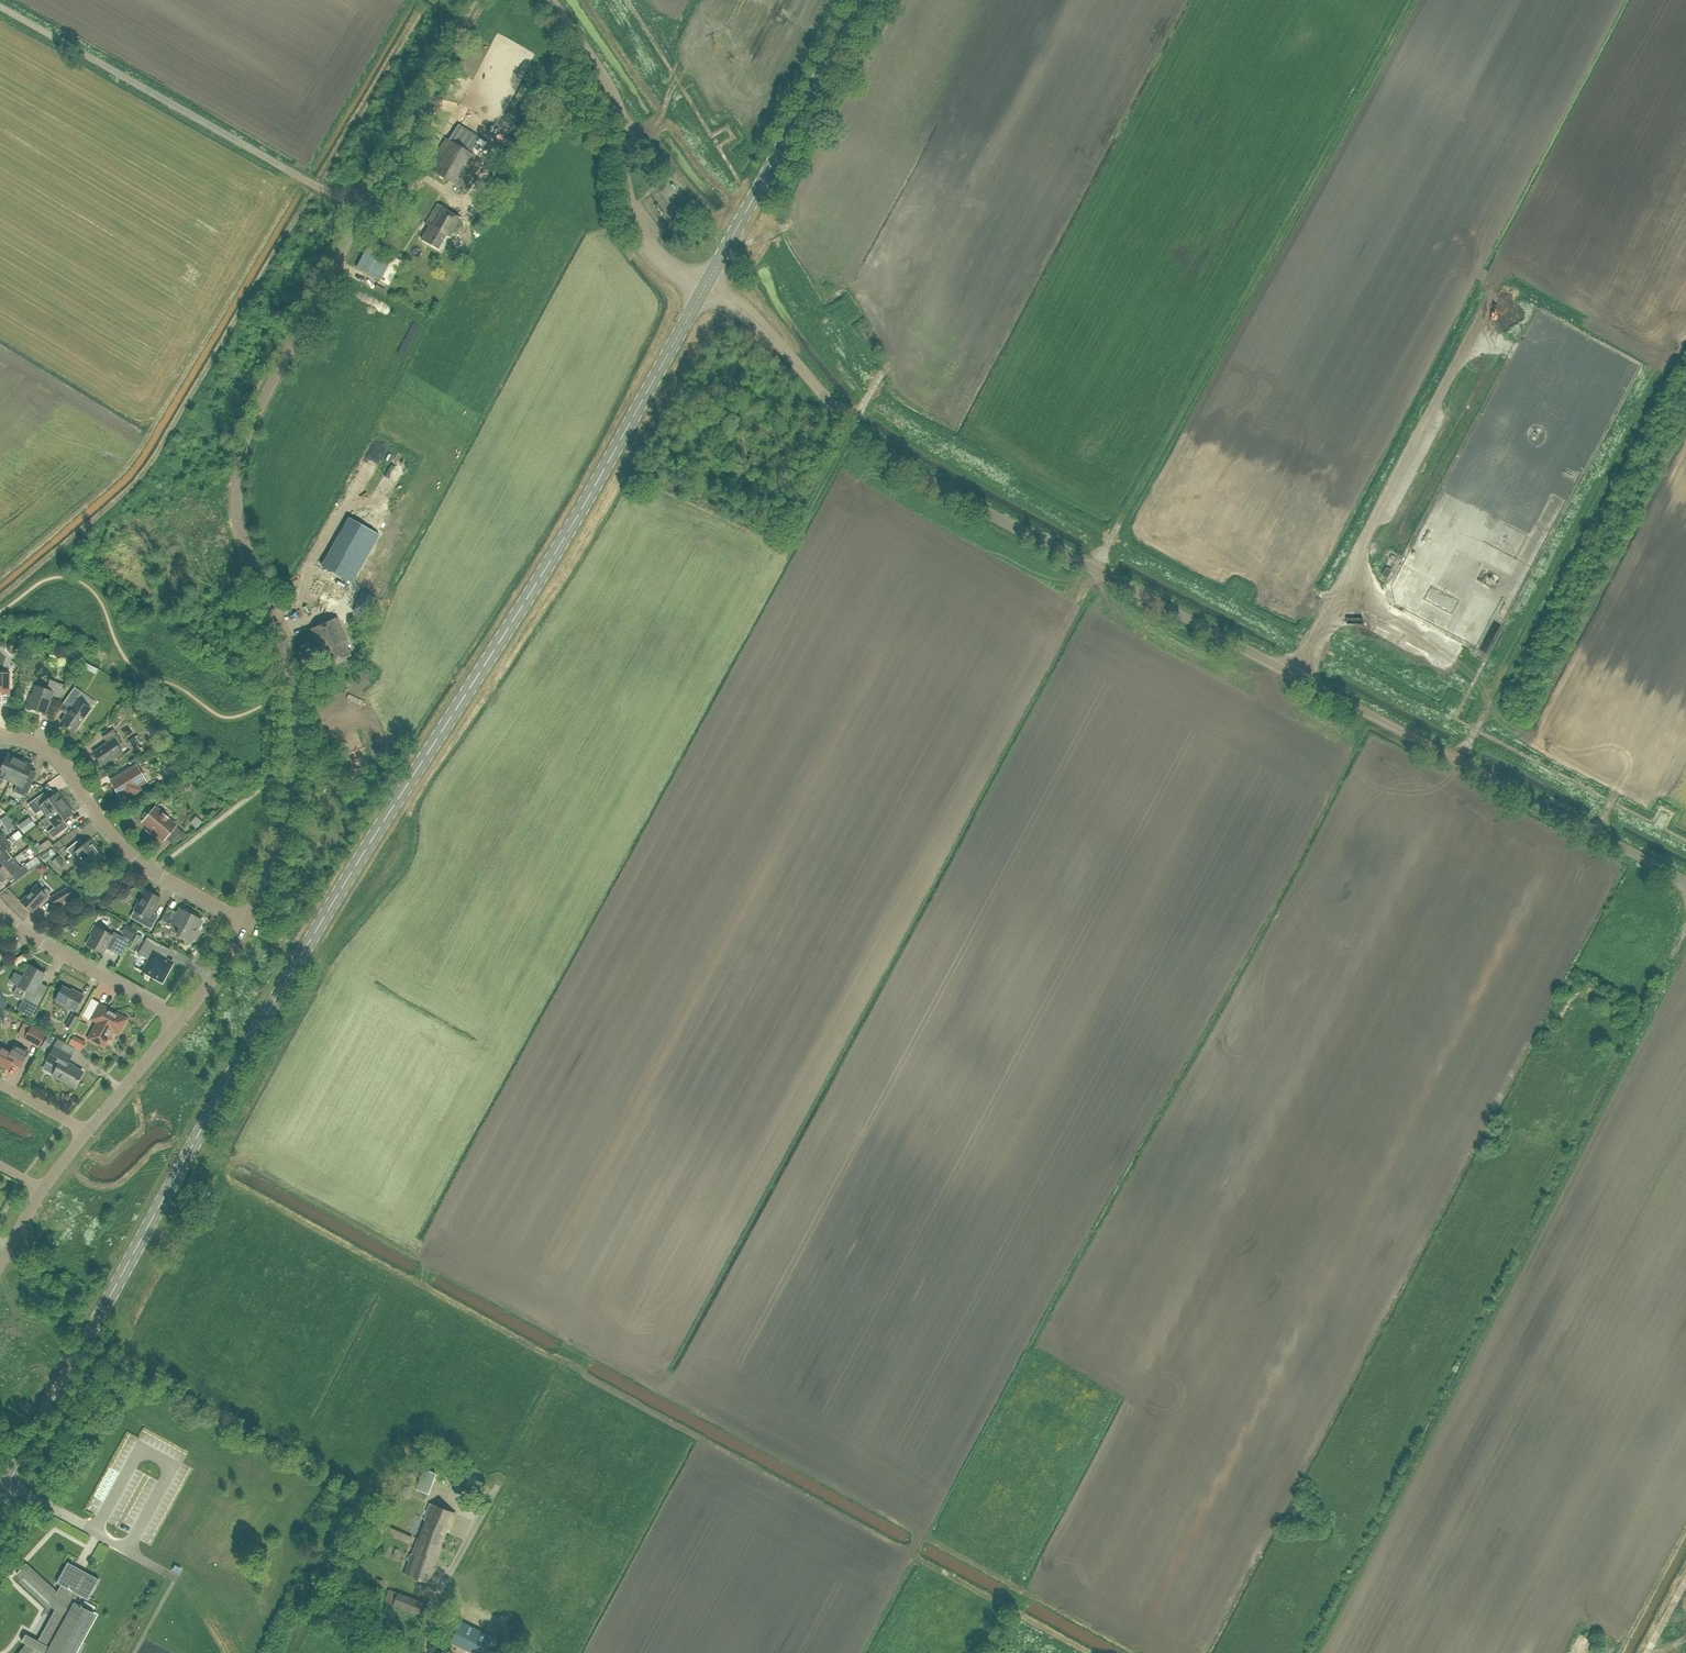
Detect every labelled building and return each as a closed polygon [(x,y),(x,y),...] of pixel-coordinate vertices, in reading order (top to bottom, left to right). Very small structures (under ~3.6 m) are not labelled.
[(427,169),(463,191),(481,160),(445,138),(427,169)] [(449,238),(461,219),(437,204),(425,224),(429,227),(421,239),(439,250),(447,237),(449,238)] [(369,244),(356,268),(379,280),(392,257),(369,244)] [(351,583),(379,534),(350,518),(322,566),(351,583)] [(1387,579),(1392,571),(1387,568),(1383,576),(1387,579)] [(1427,610),(1425,616),(1437,621),(1439,616),(1427,610)] [(350,655),(345,642),(348,641),(337,617),(309,629),(320,653),(322,652),(328,665),(350,655)] [(67,658),(64,664),(73,668),(75,661),(67,658)] [(88,661),(85,666),(100,672),(102,666),(88,661)] [(10,673),(0,673),(0,692),(2,692),(1,694),(9,694),(10,673)] [(59,698),(63,685),(50,680),(47,689),(45,689),(36,686),(33,695),(30,694),(26,707),(45,714),(51,695),(59,698)] [(75,733),(91,709),(77,699),(82,693),(74,687),(64,702),(71,707),(61,722),(68,727),(67,728),(75,733)] [(111,761),(123,753),(117,746),(122,743),(113,729),(102,737),(106,743),(93,752),(102,765),(111,760),(111,761)] [(135,737),(128,741),(133,749),(140,745),(135,737)] [(20,760),(8,754),(1,768),(0,768),(0,785),(1,786),(4,779),(10,782),(20,760)] [(20,760),(10,782),(17,785),(13,791),(26,797),(32,783),(26,780),(33,765),(20,760)] [(175,780),(184,775),(177,764),(169,769),(175,780)] [(137,791),(138,788),(137,786),(145,781),(136,766),(111,782),(120,796),(129,791),(131,793),(133,793),(137,791)] [(47,816),(65,803),(57,792),(48,799),(44,793),(28,805),(35,815),(42,809),(47,816)] [(65,803),(47,816),(55,827),(48,832),(52,838),(68,827),(64,821),(73,814),(65,803)] [(164,839),(176,825),(155,808),(143,822),(164,839)] [(5,816),(0,820),(4,825),(9,821),(5,816)] [(196,817),(189,823),(196,829),(202,823),(196,817)] [(24,820),(17,825),(23,833),(27,830),(30,828),(24,820)] [(13,859),(9,853),(14,850),(11,846),(13,844),(10,840),(8,839),(0,845),(0,868),(13,859)] [(81,863),(98,849),(90,839),(81,846),(77,841),(67,849),(72,856),(68,859),(75,867),(80,862),(81,863)] [(98,849),(81,863),(85,868),(85,872),(91,879),(101,871),(97,866),(106,859),(98,849)] [(58,869),(65,864),(58,856),(51,861),(58,869)] [(25,865),(29,871),(40,862),(36,857),(25,865)] [(0,868),(0,879),(2,882),(11,875),(16,881),(29,871),(25,865),(20,869),(13,859),(0,868)] [(42,892),(36,886),(21,902),(32,912),(51,892),(46,888),(42,892)] [(51,898),(56,906),(71,897),(66,889),(51,898)] [(151,929),(158,916),(152,912),(160,898),(145,890),(134,910),(145,916),(141,924),(151,929)] [(202,921),(184,912),(180,909),(178,913),(173,910),(168,908),(162,919),(167,922),(169,923),(172,923),(181,927),(177,935),(190,942),(202,921)] [(125,924),(123,928),(133,934),(135,929),(125,924)] [(87,945),(95,949),(103,953),(104,951),(106,948),(114,952),(122,937),(114,933),(112,936),(94,926),(90,933),(93,935),(87,945)] [(136,934),(133,940),(139,943),(142,937),(136,934)] [(143,971),(158,980),(162,982),(164,978),(172,963),(164,958),(157,952),(161,945),(147,937),(138,954),(149,960),(143,971)] [(28,991),(23,999),(18,1010),(31,1017),(45,992),(37,988),(45,974),(29,966),(23,977),(15,973),(11,981),(18,986),(28,991)] [(74,993),(63,986),(55,1000),(75,1011),(83,995),(75,991),(74,993)] [(120,1032),(126,1021),(125,1019),(108,1010),(109,1009),(99,1004),(91,1019),(97,1023),(88,1039),(103,1047),(110,1035),(109,1034),(111,1031),(115,1029),(120,1032)] [(71,1029),(78,1017),(72,1014),(65,1026),(71,1029)] [(39,1047),(46,1034),(31,1025),(23,1039),(39,1047)] [(42,1046),(49,1050),(55,1039),(48,1035),(42,1046)] [(72,1046),(77,1038),(73,1036),(69,1044),(72,1046)] [(14,1047),(11,1053),(0,1047),(0,1064),(8,1069),(12,1062),(20,1067),(28,1051),(15,1045),(14,1047)] [(75,1087),(83,1072),(67,1064),(71,1056),(54,1047),(47,1061),(57,1066),(53,1075),(75,1087)] [(42,1069),(52,1074),(56,1067),(46,1062),(42,1069)] [(428,1494),(436,1474),(423,1469),(415,1489),(428,1494)] [(109,1477),(107,1482),(116,1486),(118,1482),(109,1477)] [(150,1503),(152,1499),(142,1494),(139,1499),(150,1503)] [(418,1539),(440,1546),(446,1531),(448,1532),(455,1513),(429,1503),(424,1519),(425,1519),(418,1539)] [(433,1567),(440,1546),(418,1539),(412,1554),(411,1554),(403,1574),(430,1583),(435,1568),(433,1567)] [(39,1651),(43,1652),(71,1652),(93,1613),(81,1607),(82,1605),(81,1604),(80,1606),(76,1604),(80,1596),(88,1600),(99,1579),(84,1571),(68,1562),(67,1562),(56,1582),(61,1585),(57,1592),(31,1569),(26,1564),(17,1573),(22,1579),(24,1578),(50,1602),(49,1603),(55,1609),(51,1617),(38,1641),(30,1637),(26,1644),(27,1644),(20,1652),(37,1652),(39,1651)] [(185,1574),(188,1567),(179,1564),(176,1571),(185,1574)] [(374,1603),(381,1604),(384,1580),(377,1580),(374,1603)] [(423,1603),(397,1593),(393,1605),(419,1615),(423,1603)] [(450,1604),(444,1601),(442,1600),(440,1605),(448,1609),(450,1604)] [(460,1621),(451,1640),(477,1652),(485,1652),(493,1637),(460,1621)]
